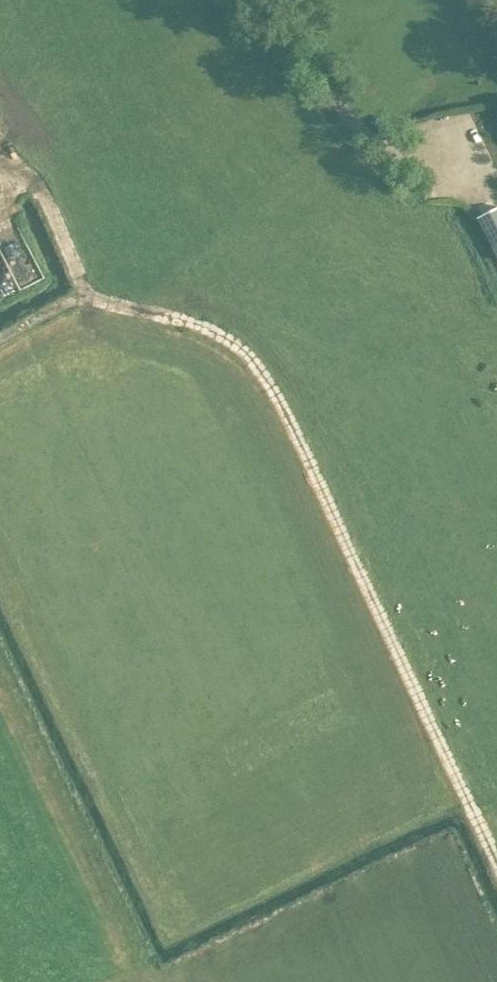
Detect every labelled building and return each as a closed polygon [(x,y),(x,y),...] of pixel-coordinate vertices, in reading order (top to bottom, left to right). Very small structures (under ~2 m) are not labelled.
[(477,208),(496,246),(496,197),(477,208)]
